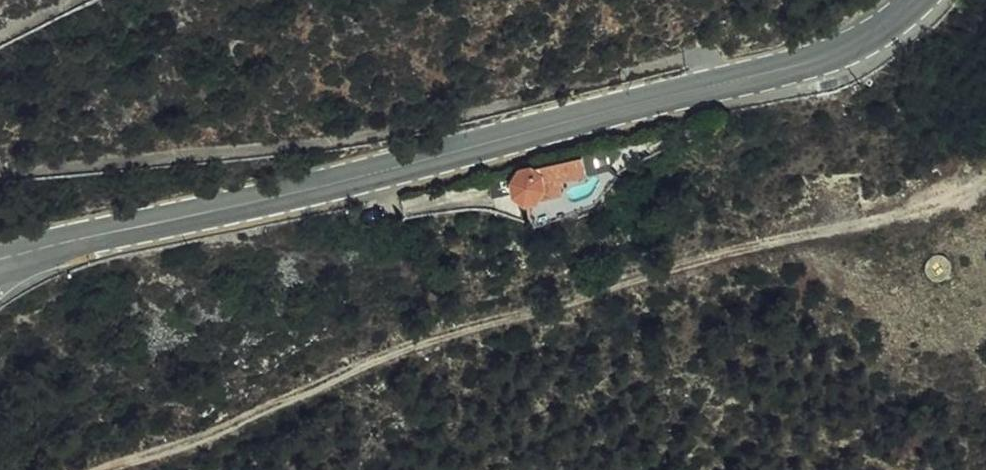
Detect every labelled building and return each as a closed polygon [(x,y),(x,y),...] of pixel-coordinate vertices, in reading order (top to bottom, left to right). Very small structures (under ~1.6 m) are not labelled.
[(601,148),(516,169),(510,180),(512,192),(523,199),(561,190),(559,178),(605,166),(601,148)] [(510,180),(516,169),(483,177),(487,198),(512,192),(510,180)]
